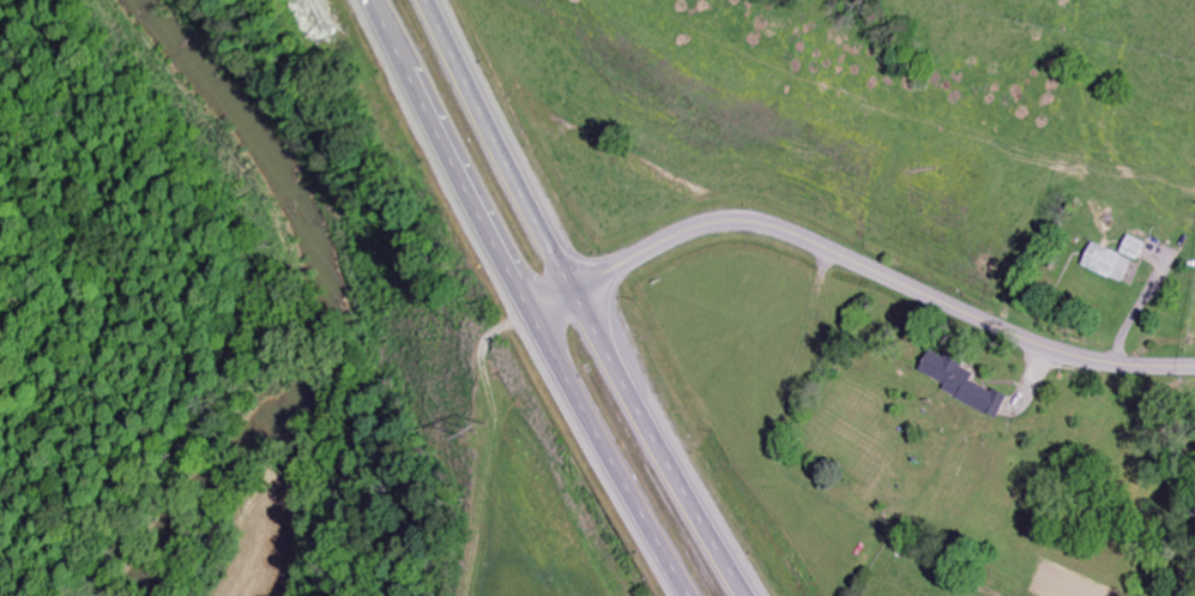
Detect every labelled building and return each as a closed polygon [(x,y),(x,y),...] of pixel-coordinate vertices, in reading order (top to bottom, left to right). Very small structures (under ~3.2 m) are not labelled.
[(1126,253),(1143,261),(1151,244),(1134,236),(1126,253)] [(1139,261),(1098,244),(1088,266),(1129,284),(1139,261)] [(925,373),(950,385),(947,392),(1005,420),(1015,399),(979,381),(983,373),(936,350),(925,373)]
